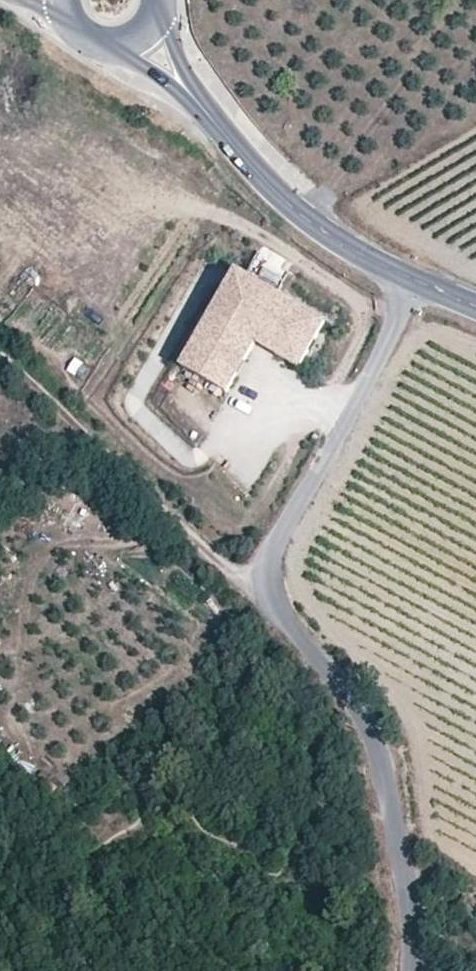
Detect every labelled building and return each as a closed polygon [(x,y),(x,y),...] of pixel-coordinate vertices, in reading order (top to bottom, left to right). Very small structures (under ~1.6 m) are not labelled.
[(253,344),(279,298),(234,272),(178,368),(224,394),(253,344)] [(273,355),(299,310),(279,298),(253,344),(273,355)] [(296,369),(323,323),(299,310),(273,355),(296,369)]
